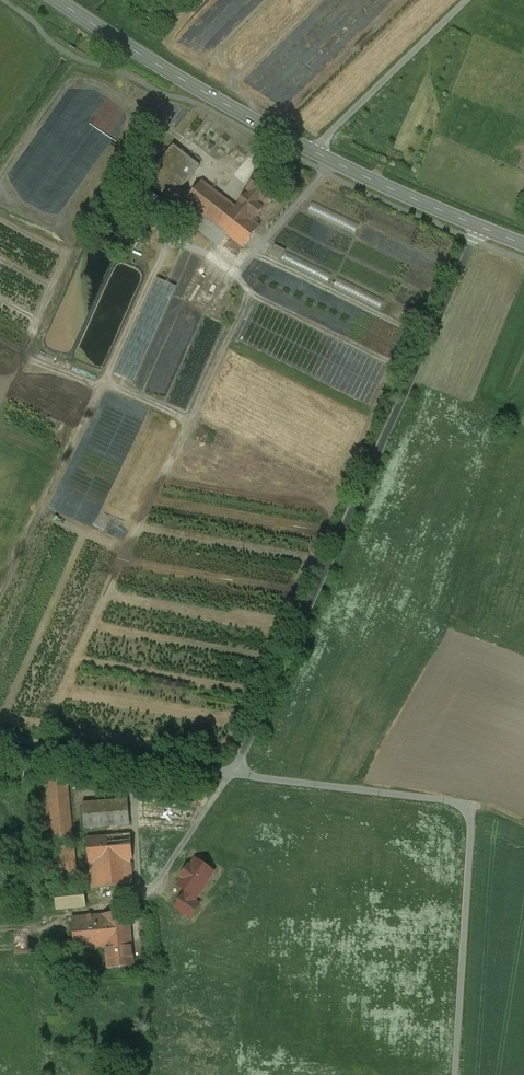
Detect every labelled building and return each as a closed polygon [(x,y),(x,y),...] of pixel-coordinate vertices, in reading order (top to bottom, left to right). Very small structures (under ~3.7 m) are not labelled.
[(173,146),(146,180),(172,201),(199,166),(173,146)] [(278,192),(258,177),(246,192),(248,193),(257,200),(261,203),(266,207),(271,200),(274,202),(280,195),(277,193),(278,192)] [(236,209),(201,182),(185,202),(227,235),(243,214),(236,209)] [(257,200),(248,193),(236,209),(243,214),(245,216),(257,200)] [(261,203),(257,200),(245,216),(249,219),(252,215),(256,218),(262,209),(259,207),(261,203)] [(227,235),(185,202),(176,213),(218,246),(227,235)] [(359,223),(314,202),(309,212),(355,233),(359,223)] [(245,216),(243,214),(227,235),(243,248),(259,227),(249,219),(245,216)] [(286,251),(275,246),(269,258),(280,263),(281,262),(285,252),(286,251)] [(331,275),(285,252),(281,262),(327,284),(331,275)] [(384,301),(338,278),(333,287),(379,310),(384,301)] [(176,287),(157,279),(115,374),(134,382),(176,287)] [(65,768),(36,770),(42,841),(72,838),(66,783),(65,770),(65,768)] [(127,801),(83,805),(85,829),(129,825),(127,801)] [(130,836),(86,840),(91,889),(132,885),(130,860),(132,859),(130,836)] [(74,846),(55,847),(55,848),(56,867),(76,865),(74,846)] [(55,848),(44,849),(46,875),(57,874),(56,867),(55,848)] [(195,860),(190,867),(188,866),(180,877),(182,878),(177,886),(186,892),(184,895),(194,901),(196,899),(208,882),(206,881),(213,872),(195,860)] [(76,865),(56,867),(57,874),(58,883),(77,881),(76,865)] [(84,888),(54,891),(56,911),(86,908),(84,888)] [(184,895),(175,908),(190,918),(199,905),(194,901),(184,895)] [(128,912),(102,915),(105,950),(107,969),(133,967),(128,912)] [(102,915),(71,918),(74,953),(105,950),(102,915)]
